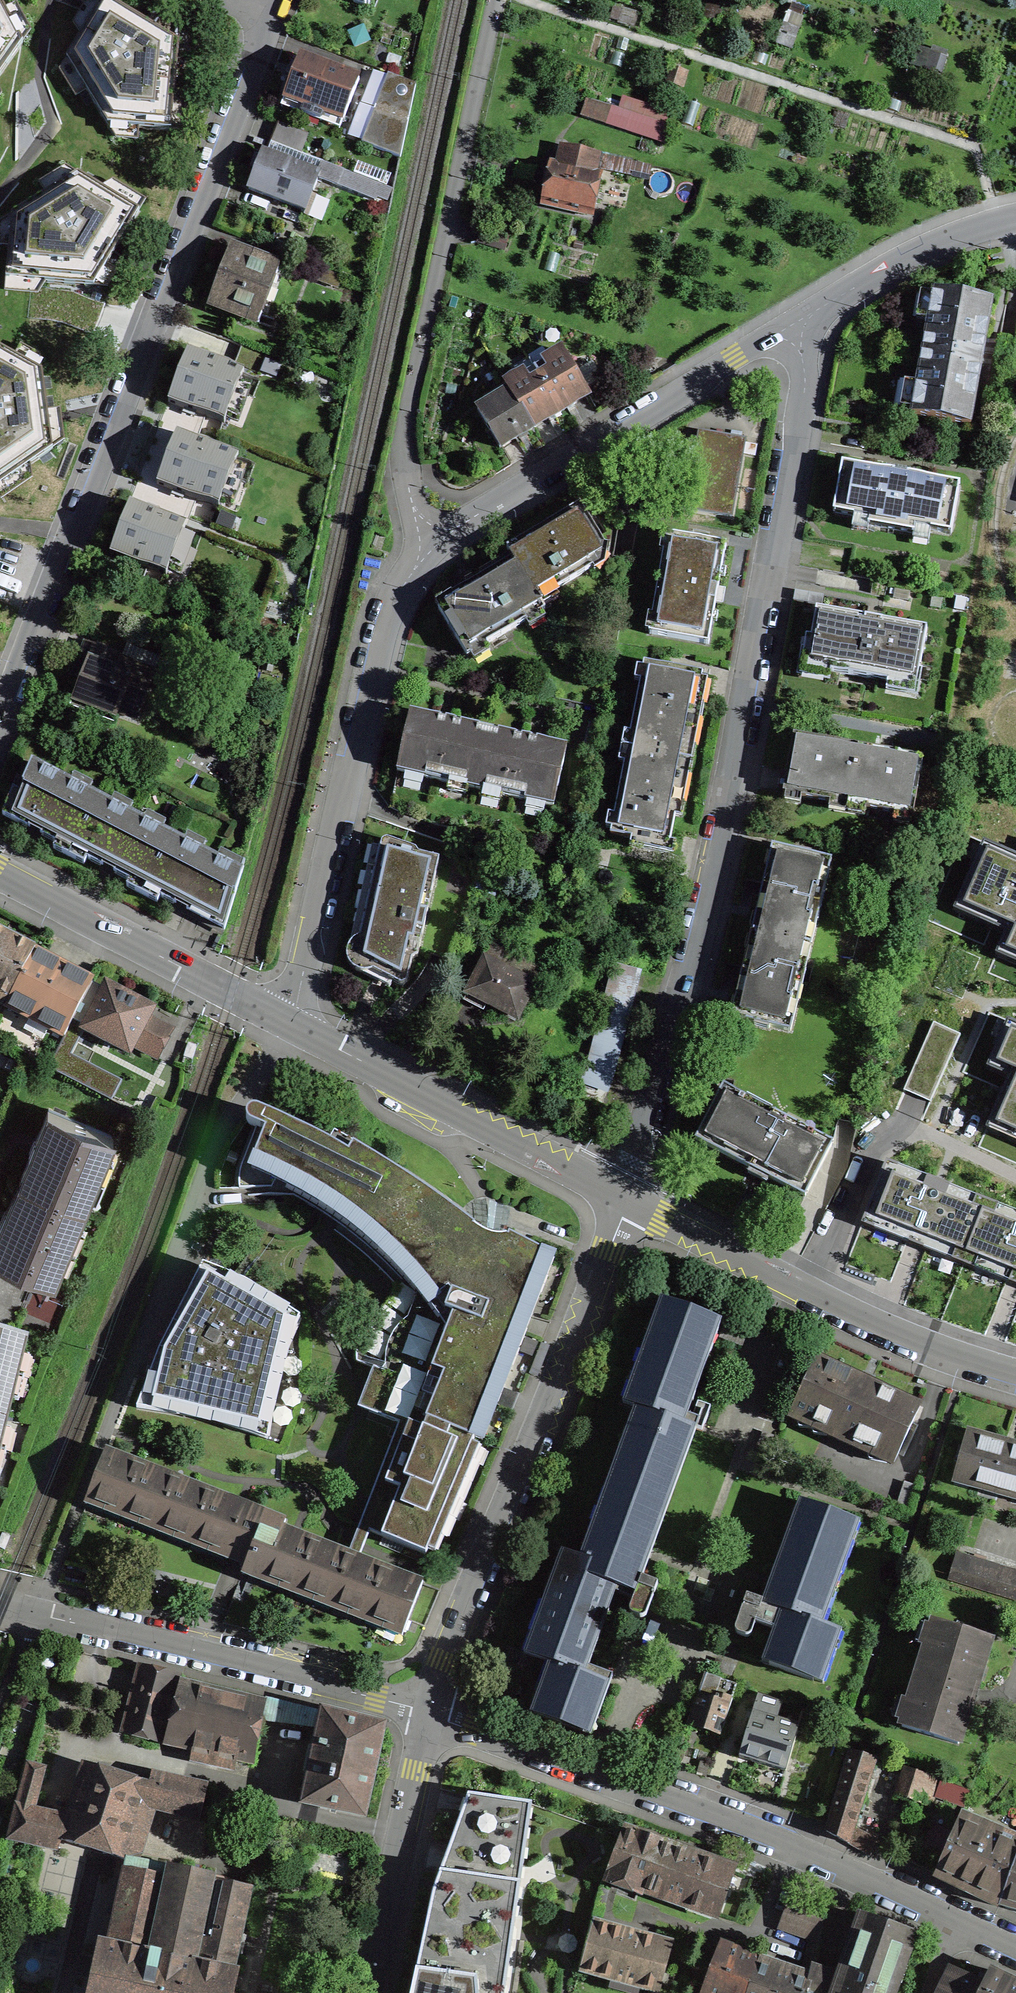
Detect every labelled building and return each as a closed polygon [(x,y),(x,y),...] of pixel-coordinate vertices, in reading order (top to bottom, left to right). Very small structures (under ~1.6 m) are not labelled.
[(108,0),(102,0),(66,59),(107,125),(171,131),(178,43),(141,20),(108,0)] [(704,18),(717,22),(723,4),(709,0),(704,18)] [(23,43),(0,1),(0,75),(23,43)] [(790,46),(796,29),(784,25),(779,42),(790,46)] [(938,70),(942,59),(928,55),(925,66),(938,70)] [(293,63),(289,74),(293,75),(289,85),(284,99),(342,122),(359,79),(300,57),(297,65),(293,63)] [(671,64),(665,81),(683,87),(689,70),(676,66),(671,64)] [(361,143),(400,158),(415,85),(388,74),(361,143)] [(666,144),(671,128),(585,100),(581,116),(666,144)] [(270,141),(301,153),(308,136),(277,124),(270,141)] [(319,175),(319,176),(373,197),(374,194),(385,199),(388,190),(377,185),(377,184),(342,170),(342,169),(301,153),(270,141),(265,155),(319,175)] [(557,167),(595,175),(596,168),(648,179),(650,167),(561,147),(557,167)] [(319,175),(265,155),(262,153),(258,163),(248,189),(305,211),(319,176),(319,175)] [(595,175),(557,167),(551,165),(545,191),(543,204),(587,214),(595,175)] [(139,211),(78,174),(11,215),(5,279),(93,287),(116,249),(139,211)] [(501,250),(505,238),(481,231),(477,243),(501,250)] [(218,292),(213,306),(251,320),(272,265),(234,251),(218,292)] [(911,415),(970,425),(992,302),(956,296),(933,292),(911,415)] [(52,449),(47,410),(42,371),(0,348),(0,485),(52,449)] [(190,348),(171,399),(199,409),(227,420),(246,369),(190,348)] [(534,368),(560,412),(569,406),(588,395),(562,351),(534,368)] [(505,385),(509,391),(532,429),(541,423),(560,412),(534,368),(533,368),(505,385)] [(532,429),(509,391),(477,411),(500,448),(507,444),(532,429)] [(179,429),(159,480),(189,492),(220,504),(241,453),(179,429)] [(696,445),(686,444),(675,507),(732,517),(744,450),(745,440),(699,432),(696,445)] [(842,463),(833,513),(869,519),(868,525),(914,534),(915,527),(951,534),(960,484),(896,473),(842,463)] [(132,499),(112,551),(168,573),(189,521),(175,516),(132,499)] [(515,544),(507,549),(513,559),(537,598),(552,588),(554,591),(592,567),(589,562),(602,554),(604,545),(580,505),(515,544)] [(714,598),(716,589),(718,589),(725,545),(666,535),(666,537),(672,538),(669,553),(663,552),(652,617),(657,618),(655,633),(649,632),(649,634),(708,644),(716,601),(714,600),(714,598)] [(537,598),(513,559),(484,576),(451,596),(453,600),(438,608),(467,656),(544,610),(537,598)] [(816,608),(811,637),(806,636),(802,661),(830,666),(829,671),(889,682),(890,677),(917,681),(927,627),(870,617),(816,608)] [(112,670),(117,655),(87,643),(80,659),(88,662),(83,673),(73,699),(95,707),(92,714),(113,723),(131,677),(112,670)] [(702,675),(643,663),(627,749),(686,761),(700,689),(702,675)] [(475,789),(488,729),(445,719),(410,712),(397,771),(475,789)] [(488,729),(475,789),(553,806),(567,747),(532,739),(488,729)] [(848,805),(858,746),(830,741),(793,735),(783,794),(848,805)] [(858,746),(848,805),(912,817),(923,758),(880,750),(858,746)] [(610,835),(669,846),(671,836),(686,761),(627,749),(610,835)] [(53,848),(68,856),(99,798),(30,762),(19,791),(12,788),(2,815),(31,830),(56,843),(53,848)] [(126,886),(142,894),(172,836),(99,798),(68,856),(84,864),(87,859),(104,868),(129,881),(126,886)] [(222,929),(224,930),(242,872),(172,836),(142,894),(157,902),(160,897),(177,906),(222,929)] [(381,844),(360,937),(357,938),(355,939),(352,941),(350,943),(349,946),(348,948),(347,951),(346,953),(346,956),(347,959),(348,962),(349,964),(351,968),(355,970),(363,973),(368,973),(373,971),(386,978),(399,985),(401,985),(404,985),(406,983),(407,981),(412,960),(417,956),(439,859),(418,854),(415,850),(389,840),(386,840),(384,840),(382,842),(381,844)] [(752,932),(811,946),(817,920),(809,919),(816,887),(824,889),(831,860),(810,855),(811,853),(796,849),(795,851),(772,846),(761,892),(752,932)] [(996,847),(988,866),(975,861),(953,910),(1005,933),(995,955),(1015,964),(1015,856),(996,847)] [(4,1006),(33,951),(34,949),(0,932),(0,1003),(4,1006)] [(811,946),(752,932),(741,976),(731,1017),(754,1022),(754,1025),(769,1028),(769,1026),(790,1031),(797,1002),(790,1000),(797,969),(805,971),(811,946)] [(25,1016),(64,1037),(92,982),(33,951),(4,1006),(25,1016)] [(494,1006),(517,1018),(534,985),(485,960),(468,992),(494,1006)] [(629,1009),(639,970),(614,963),(603,1002),(629,1009)] [(115,1047),(115,1046),(129,1053),(133,1045),(156,1057),(170,1031),(147,1019),(151,1011),(106,987),(84,1030),(102,1039),(101,1040),(108,1043),(115,1047)] [(594,1043),(587,1068),(611,1075),(618,1050),(626,1023),(629,1009),(603,1002),(594,1043)] [(1012,1045),(999,1039),(986,1068),(1008,1077),(986,1129),(1015,1142),(1015,1034),(1012,1045)] [(607,1087),(611,1077),(587,1069),(582,1080),(605,1092),(607,1087)] [(833,1143),(832,1142),(809,1130),(807,1135),(783,1122),(785,1118),(770,1110),(768,1114),(744,1102),(746,1098),(723,1086),(695,1140),(750,1168),(747,1174),(757,1179),(766,1183),(769,1178),(805,1197),(833,1143)] [(31,1150),(19,1178),(83,1206),(113,1135),(48,1108),(36,1137),(34,1137),(31,1143),(29,1149),(31,1150)] [(256,1127),(241,1165),(240,1171),(239,1177),(239,1183),(239,1188),(269,1188),(269,1195),(293,1195),(307,1203),(316,1208),(324,1213),(331,1218),(334,1220),(339,1224),(347,1229),(354,1235),(361,1241),(368,1247),(375,1253),(382,1259),(389,1266),(395,1272),(402,1279),(396,1284),(395,1284),(389,1299),(386,1302),(383,1305),(380,1308),(377,1311),(375,1315),(373,1318),(371,1322),(369,1326),(367,1330),(366,1334),(365,1336),(363,1336),(358,1335),(357,1338),(357,1341),(356,1344),(356,1348),(356,1351),(356,1354),(356,1358),(356,1361),(372,1368),(357,1410),(398,1425),(354,1539),(350,1552),(361,1556),(365,1546),(370,1533),(426,1556),(428,1551),(435,1555),(480,1448),(473,1445),(476,1439),(474,1438),(545,1254),(509,1235),(505,1246),(502,1245),(503,1237),(496,1236),(489,1235),(488,1239),(486,1238),(485,1237),(483,1236),(480,1234),(478,1232),(476,1231),(474,1229),(473,1228),(474,1227),(467,1221),(460,1216),(453,1211),(446,1206),(438,1199),(429,1193),(421,1187),(412,1181),(407,1178),(402,1175),(397,1172),(392,1169),(387,1166),(382,1162),(377,1159),(372,1156),(366,1165),(362,1162),(357,1159),(353,1156),(348,1153),(344,1151),(339,1148),(334,1145),(330,1142),(326,1141),(322,1139),(319,1137),(315,1135),(312,1133),(308,1131),(304,1129),(300,1128),(296,1126),(292,1124),(288,1122),(283,1120),(279,1118),(275,1116),(270,1115),(266,1113),(262,1111),(257,1110),(254,1109),(251,1110),(248,1111),(247,1114),(246,1116),(246,1119),(246,1121),(248,1123),(249,1124),(251,1125),(256,1127)] [(912,1245),(963,1265),(988,1202),(886,1162),(861,1225),(881,1232),(884,1223),(905,1231),(901,1240),(912,1245)] [(83,1206),(19,1178),(7,1207),(5,1207),(2,1212),(0,1218),(0,1219),(2,1219),(0,1223),(0,1253),(54,1276),(83,1206)] [(988,1202),(963,1265),(981,1272),(984,1263),(1005,1270),(1001,1280),(1014,1285),(1015,1286),(1015,1213),(988,1202)] [(174,1323),(160,1350),(138,1408),(212,1420),(266,1438),(278,1363),(298,1318),(243,1282),(236,1279),(203,1266),(184,1303),(191,1307),(185,1317),(179,1326),(174,1323)] [(532,1657),(557,1666),(538,1717),(561,1725),(584,1734),(603,1681),(579,1672),(615,1572),(634,1579),(690,1426),(678,1422),(715,1320),(670,1303),(632,1407),(644,1411),(589,1561),(569,1554),(532,1657)] [(7,1414),(26,1340),(0,1334),(0,1412),(7,1414)] [(819,1358),(793,1414),(894,1462),(920,1404),(868,1380),(819,1358)] [(954,1481),(1015,1498),(1015,1447),(1009,1445),(968,1433),(954,1481)] [(292,1530),(284,1527),(285,1520),(246,1505),(240,1502),(125,1458),(106,1450),(87,1498),(237,1556),(247,1560),(244,1568),(403,1630),(422,1582),(403,1575),(292,1530)] [(768,1664),(768,1665),(790,1672),(813,1681),(814,1680),(832,1628),(814,1622),(850,1520),(850,1519),(805,1503),(768,1607),(786,1614),(768,1664)] [(958,1554),(950,1578),(1015,1599),(1015,1572),(958,1554)] [(646,1616),(657,1584),(641,1578),(629,1610),(629,1612),(629,1614),(631,1615),(632,1616),(639,1619),(641,1619),(643,1619),(645,1618),(646,1616)] [(751,1633),(763,1602),(746,1596),(735,1628),(734,1630),(735,1632),(736,1633),(738,1634),(745,1637),(747,1637),(748,1637),(750,1635),(751,1633)] [(901,1727),(958,1744),(973,1696),(990,1638),(934,1621),(901,1727)] [(177,1675),(141,1666),(124,1733),(164,1744),(193,1750),(191,1761),(234,1770),(236,1760),(253,1764),(258,1740),(265,1702),(264,1701),(176,1681),(177,1675)] [(720,1735),(736,1685),(705,1674),(688,1725),(694,1727),(720,1735)] [(766,1698),(767,1696),(759,1693),(739,1755),(759,1762),(785,1771),(799,1726),(775,1718),(781,1703),(766,1698)] [(364,1816),(382,1730),(384,1730),(385,1725),(380,1724),(379,1725),(322,1711),(312,1760),(302,1803),(364,1816)] [(875,1845),(852,1832),(875,1758),(850,1751),(829,1823),(826,1831),(828,1832),(869,1856),(875,1845)] [(82,1759),(76,1775),(16,1756),(0,1811),(0,1836),(57,1851),(61,1840),(124,1859),(126,1854),(142,1857),(155,1810),(199,1822),(208,1780),(152,1768),(149,1780),(82,1759)] [(939,1779),(907,1768),(898,1796),(906,1798),(904,1804),(912,1807),(914,1801),(929,1806),(939,1779)] [(958,1785),(953,1798),(966,1803),(971,1790),(958,1785)] [(512,1938),(521,1880),(532,1803),(468,1794),(468,1795),(467,1796),(467,1797),(461,1814),(461,1815),(449,1846),(449,1847),(448,1848),(440,1870),(440,1872),(436,1882),(436,1883),(433,1891),(411,1992),(504,1992),(512,1938)] [(1002,1899),(1015,1860),(1015,1840),(960,1816),(936,1874),(961,1886),(1000,1905),(1002,1899)] [(641,1895),(643,1889),(671,1899),(688,1853),(645,1837),(623,1829),(606,1875),(599,1892),(592,1922),(596,1923),(600,1917),(607,1890),(607,1883),(641,1895)] [(688,1853),(671,1899),(718,1916),(735,1869),(695,1855),(688,1853)] [(126,1854),(124,1859),(107,1938),(98,1936),(85,1992),(234,1992),(240,1966),(236,1965),(255,1885),(215,1876),(216,1872),(166,1860),(166,1863),(142,1857),(126,1854)] [(1002,1899),(1015,1903),(1015,1860),(1002,1899)] [(787,1903),(779,1926),(819,1940),(824,1918),(787,1903)] [(899,1981),(896,1980),(901,1965),(904,1966),(916,1934),(884,1923),(860,1914),(852,1937),(858,1939),(852,1954),(849,1953),(840,1979),(812,1970),(811,1976),(807,1992),(895,1992),(899,1981)] [(622,1920),(620,1930),(596,1923),(592,1922),(580,1969),(612,1978),(659,1991),(672,1944),(645,1937),(644,1937),(647,1927),(640,1925),(622,1920)] [(701,1992),(746,1992),(758,1958),(750,1955),(720,1943),(701,1992)] [(811,1976),(766,1960),(758,1958),(746,1992),(807,1992),(811,1976)] [(984,1984),(980,1982),(951,1969),(939,1992),(980,1992),(984,1984)] [(991,1970),(984,1984),(980,1992),(1015,1992),(1015,1982),(991,1970)]
